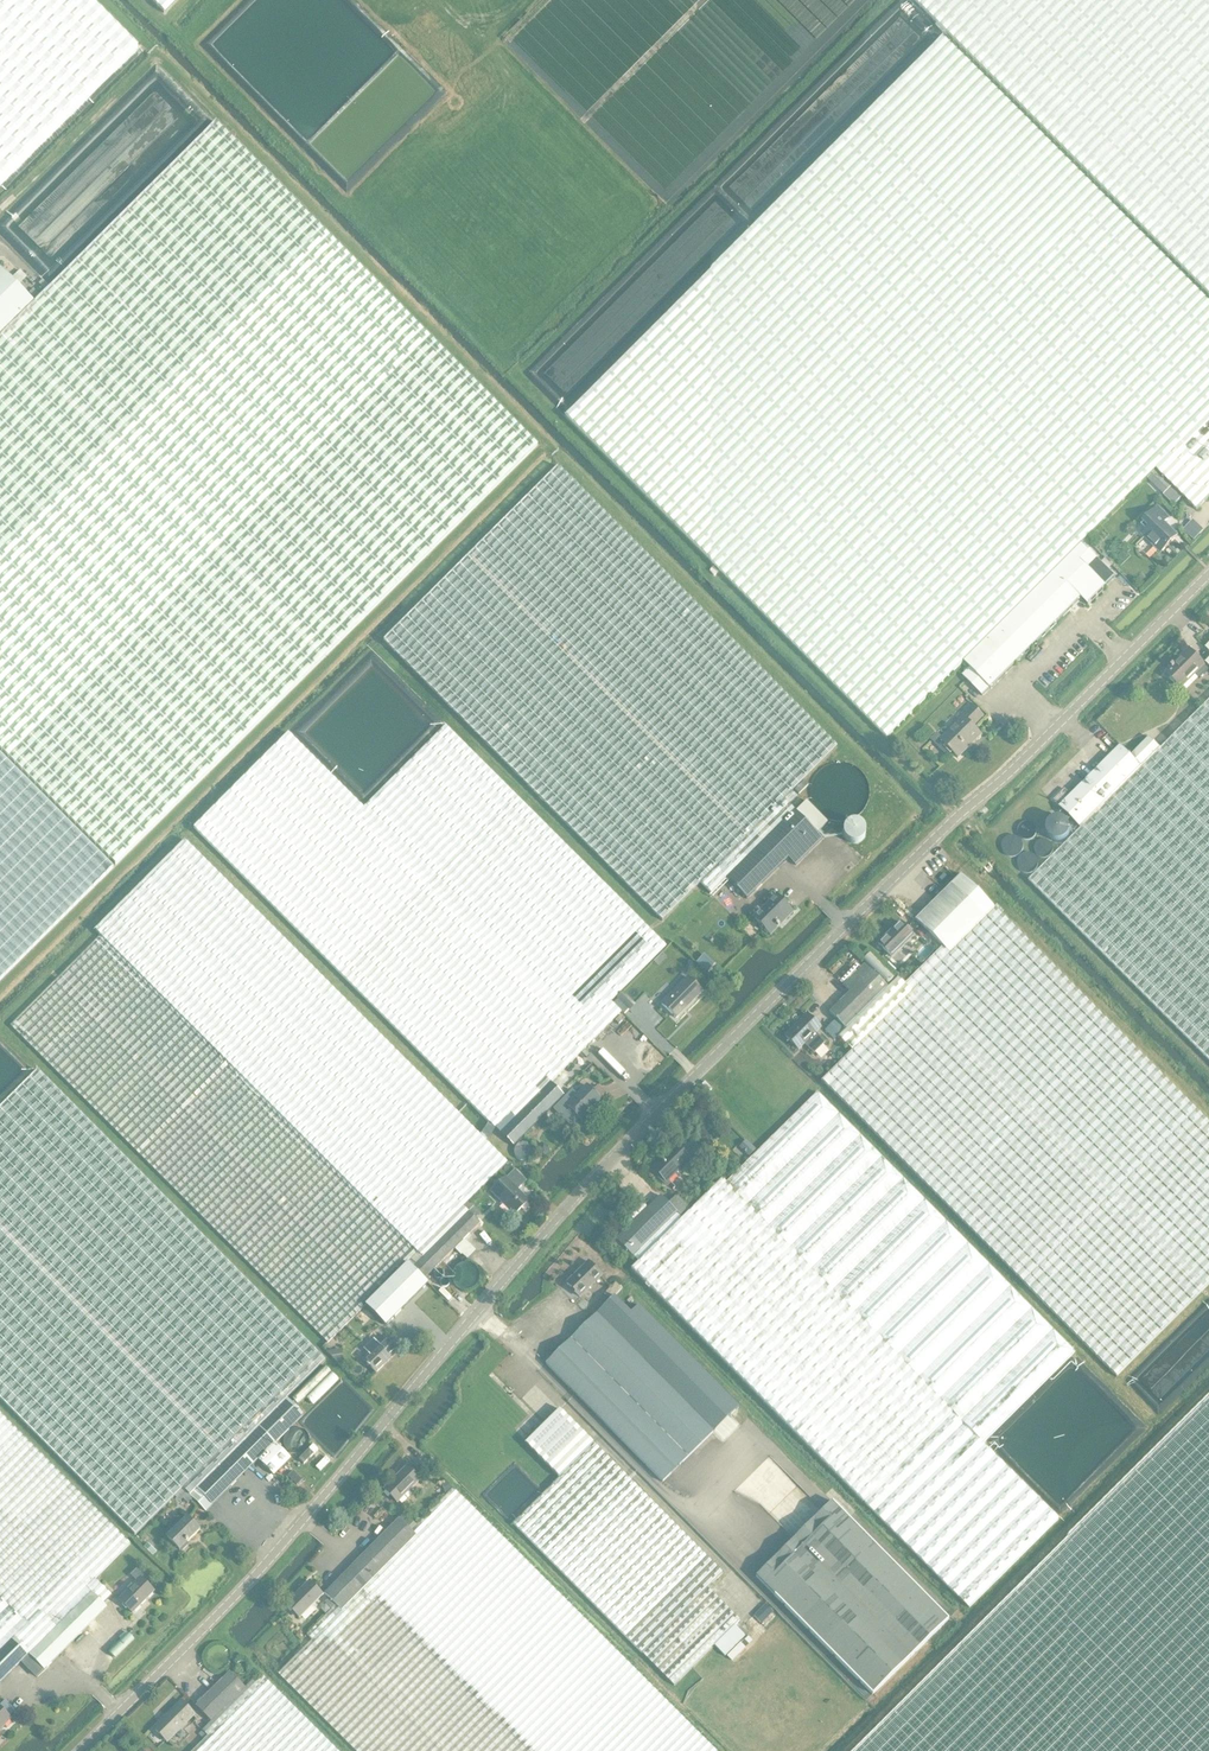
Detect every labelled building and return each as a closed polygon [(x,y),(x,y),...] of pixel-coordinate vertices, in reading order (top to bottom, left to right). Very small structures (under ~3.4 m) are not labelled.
[(138,47),(91,0),(0,0),(0,184),(138,47)] [(165,14),(179,0),(151,0),(165,14)] [(947,34),(1208,295),(1208,0),(912,0),(947,34)] [(565,416),(888,739),(964,663),(970,669),(962,677),(972,687),(982,697),(990,689),(991,690),(1019,662),(1076,605),(1082,599),(1087,604),(1088,606),(1089,605),(1103,591),(1107,587),(1106,587),(1115,577),(1114,576),(1104,566),(1101,563),(1098,560),(1082,544),(1149,478),(1157,470),(1197,429),(1208,418),(1208,295),(947,34),(943,38),(565,416)] [(0,270),(0,749),(116,865),(537,446),(215,123),(34,303),(1,269),(0,270)] [(1197,429),(1157,470),(1170,483),(1183,497),(1197,510),(1208,498),(1208,418),(1197,429)] [(796,812),(789,805),(796,797),(791,791),(836,746),(558,465),(383,639),(662,920),(699,882),(710,893),(726,878),(746,898),(788,857),(795,865),(822,838),(817,833),(827,823),(806,802),(796,812)] [(1174,506),(1183,497),(1170,483),(1162,492),(1165,494),(1163,496),(1174,506)] [(1142,535),(1145,537),(1146,538),(1158,551),(1160,553),(1176,537),(1163,524),(1168,518),(1158,508),(1143,522),(1149,528),(1142,535)] [(1137,547),(1150,559),(1158,551),(1146,538),(1137,547)] [(709,571),(715,577),(719,573),(713,567),(709,571)] [(1165,672),(1181,689),(1182,689),(1181,688),(1194,674),(1199,679),(1208,669),(1208,668),(1205,664),(1203,666),(1187,650),(1188,651),(1173,666),(1172,665),(1170,667),(1171,668),(1166,673),(1165,672)] [(1080,828),(1082,830),(1030,881),(1186,1038),(1208,1061),(1208,703),(1161,750),(1149,738),(1130,756),(1120,746),(1059,807),(1080,828)] [(963,753),(962,753),(980,735),(972,727),(982,717),(970,705),(960,716),(962,719),(940,741),(954,754),(953,755),(957,759),(963,753)] [(562,1096),(559,1093),(549,1084),(620,1013),(610,1002),(664,947),(444,725),(362,807),(289,734),(193,829),(198,834),(493,1129),(495,1128),(513,1146),(562,1096)] [(114,868),(0,754),(0,981),(114,868)] [(854,767),(852,766),(850,765),(848,764),(846,764),(844,763),(840,763),(838,763),(836,763),(833,764),(832,764),(830,765),(828,765),(825,767),(823,768),(821,769),(820,770),(818,773),(817,774),(816,775),(814,777),(813,779),(812,782),(811,784),(811,785),(811,787),(810,789),(810,791),(810,794),(810,795),(811,797),(811,799),(811,801),(812,803),(813,805),(814,807),(814,808),(815,809),(817,811),(818,813),(819,814),(822,816),(824,817),(826,818),(827,819),(829,820),(832,821),(835,822),(837,822),(839,822),(843,822),(844,822),(847,821),(849,820),(851,820),(854,818),(855,818),(857,816),(859,815),(861,813),(862,812),(863,810),(864,809),(865,808),(866,805),(867,803),(867,802),(868,801),(868,799),(869,797),(869,795),(869,792),(869,790),(869,788),(868,786),(868,785),(868,783),(867,781),(866,779),(865,777),(863,775),(862,773),(861,772),(858,770),(856,768),(854,767)] [(808,784),(803,780),(794,789),(798,793),(808,784)] [(1065,789),(1053,801),(1058,806),(1070,794),(1065,789)] [(843,831),(843,833),(843,835),(844,837),(844,839),(846,840),(847,841),(849,843),(850,843),(852,844),(854,844),(856,844),(858,843),(859,843),(861,841),(862,840),(864,839),(864,837),(865,835),(865,833),(865,831),(864,829),(863,828),(862,826),(861,825),(859,824),(858,823),(856,822),(854,822),(852,822),(850,823),(849,824),(847,825),(846,826),(844,828),(844,829),(843,831)] [(101,935),(434,1268),(454,1249),(479,1224),(474,1220),(463,1208),(468,1203),(507,1164),(308,964),(190,848),(184,842),(96,930),(101,935)] [(1208,1286),(1208,1285),(1208,1126),(958,875),(914,921),(921,928),(926,933),(941,948),(903,986),(896,979),(887,988),(863,963),(842,985),(849,992),(828,1012),(843,1027),(844,1027),(845,1028),(837,1036),(852,1051),(821,1082),(1116,1377),(1208,1286)] [(774,896),(753,918),(770,935),(792,913),(774,896)] [(899,923),(877,945),(890,958),(912,937),(899,923)] [(926,933),(921,928),(917,932),(922,938),(926,933)] [(101,936),(9,1026),(218,1234),(311,1328),(327,1342),(365,1305),(366,1305),(408,1263),(424,1278),(426,1276),(434,1268),(101,935),(96,930),(95,931),(101,936)] [(846,980),(855,971),(851,966),(841,975),(846,980)] [(701,992),(687,978),(661,1004),(675,1018),(701,992)] [(623,992),(617,998),(618,999),(629,1011),(635,1005),(623,992)] [(814,1032),(819,1027),(806,1014),(784,1035),(797,1048),(803,1043),(812,1052),(824,1042),(814,1032)] [(825,1030),(834,1040),(837,1036),(845,1028),(844,1027),(843,1027),(836,1019),(825,1030)] [(0,1108),(0,1399),(135,1535),(183,1488),(190,1496),(196,1490),(211,1505),(212,1505),(214,1503),(224,1494),(274,1443),(302,1415),(287,1399),(325,1361),(318,1353),(309,1345),(37,1072),(0,1108)] [(572,1090),(553,1110),(570,1127),(578,1119),(599,1100),(591,1092),(585,1086),(577,1095),(572,1090)] [(982,1443),(985,1441),(1072,1352),(952,1231),(816,1093),(724,1184),(720,1179),(689,1209),(675,1195),(667,1203),(659,1196),(615,1239),(631,1255),(636,1260),(639,1262),(632,1269),(651,1289),(737,1377),(968,1607),(1057,1519),(982,1443)] [(701,1152),(690,1140),(680,1150),(675,1145),(652,1168),(659,1175),(661,1173),(668,1180),(689,1160),(691,1162),(701,1152)] [(756,1150),(746,1140),(739,1147),(749,1157),(756,1150)] [(531,1147),(530,1146),(529,1145),(527,1144),(526,1143),(524,1143),(523,1143),(521,1143),(520,1144),(518,1144),(517,1145),(516,1146),(515,1148),(515,1149),(514,1151),(514,1152),(514,1154),(515,1155),(515,1157),(516,1158),(517,1159),(518,1160),(520,1161),(521,1161),(523,1161),(525,1161),(526,1161),(528,1160),(529,1160),(530,1159),(531,1157),(532,1156),(532,1154),(532,1153),(532,1151),(532,1150),(532,1148),(531,1147)] [(543,1143),(538,1149),(544,1155),(550,1148),(543,1143)] [(512,1167),(511,1167),(510,1166),(509,1166),(508,1165),(507,1166),(506,1166),(505,1166),(505,1167),(504,1167),(504,1168),(504,1169),(503,1169),(503,1170),(503,1171),(504,1172),(504,1173),(505,1173),(505,1174),(507,1174),(508,1175),(508,1174),(509,1174),(510,1174),(511,1174),(511,1173),(512,1172),(512,1171),(512,1170),(512,1169),(512,1168),(512,1167)] [(528,1202),(517,1191),(526,1182),(515,1170),(505,1179),(491,1193),(514,1216),(528,1202)] [(463,1208),(474,1220),(480,1215),(468,1203),(463,1208)] [(464,1241),(455,1249),(454,1250),(460,1255),(461,1254),(466,1260),(474,1252),(464,1241)] [(469,1263),(466,1262),(463,1263),(461,1263),(458,1265),(456,1267),(454,1269),(453,1271),(452,1274),(452,1277),(452,1279),(453,1282),(454,1284),(456,1287),(458,1288),(461,1290),(463,1290),(466,1291),(469,1290),(472,1290),(474,1288),(476,1287),(478,1284),(479,1282),(480,1279),(480,1277),(480,1274),(479,1271),(478,1269),(476,1267),(474,1265),(472,1263),(469,1263)] [(372,1298),(366,1305),(386,1325),(428,1283),(424,1278),(408,1263),(372,1298)] [(579,1298),(590,1287),(600,1276),(587,1263),(565,1284),(579,1298)] [(448,1281),(448,1280),(447,1279),(446,1279),(445,1279),(443,1279),(442,1279),(441,1280),(440,1281),(440,1282),(440,1283),(440,1284),(440,1285),(440,1286),(441,1286),(441,1287),(442,1287),(443,1288),(444,1288),(445,1288),(446,1288),(447,1288),(447,1287),(448,1287),(449,1286),(449,1285),(449,1284),(449,1283),(449,1282),(449,1281),(448,1281)] [(614,1283),(603,1294),(610,1300),(613,1297),(621,1289),(614,1283)] [(610,1300),(596,1314),(712,1432),(737,1407),(637,1306),(629,1313),(613,1297),(610,1300)] [(596,1314),(545,1364),(662,1482),(712,1432),(596,1314)] [(368,1366),(369,1365),(375,1372),(398,1350),(385,1337),(378,1344),(373,1339),(363,1349),(368,1354),(363,1359),(367,1363),(366,1364),(368,1366)] [(341,1350),(327,1352),(337,1362),(343,1362),(341,1350)] [(1080,1522),(1208,1651),(1208,1393),(1080,1522)] [(513,1524),(641,1653),(674,1686),(714,1646),(735,1626),(739,1621),(707,1588),(722,1573),(572,1422),(560,1410),(550,1418),(524,1444),(537,1457),(559,1479),(513,1524)] [(28,1654),(44,1670),(106,1608),(102,1605),(111,1596),(95,1579),(130,1544),(0,1414),(0,1682),(28,1654)] [(291,1459),(274,1443),(258,1460),(274,1476),(291,1459)] [(308,1449),(298,1459),(303,1464),(313,1454),(308,1449)] [(419,1479),(405,1466),(383,1489),(396,1502),(419,1479)] [(301,1481),(292,1472),(287,1477),(296,1486),(301,1481)] [(538,1750),(716,1750),(452,1489),(416,1525),(416,1524),(413,1522),(405,1513),(399,1519),(398,1519),(354,1564),(370,1580),(368,1582),(538,1750)] [(205,1512),(211,1505),(196,1490),(189,1496),(205,1512)] [(756,1577),(873,1696),(949,1620),(832,1502),(756,1577)] [(187,1518),(182,1523),(179,1521),(170,1530),(173,1532),(167,1538),(183,1552),(190,1545),(188,1543),(200,1531),(187,1518)] [(1080,1522),(850,1750),(1208,1750),(1208,1651),(1080,1522)] [(157,1552),(148,1543),(144,1547),(153,1556),(157,1552)] [(368,1582),(370,1580),(354,1564),(324,1594),(329,1599),(325,1603),(331,1609),(306,1635),(311,1640),(278,1675),(355,1750),(538,1750),(368,1582)] [(136,1581),(118,1599),(131,1613),(153,1591),(141,1579),(144,1576),(137,1569),(130,1576),(136,1581)] [(321,1595),(308,1583),(286,1605),(299,1618),(321,1595)] [(765,1604),(754,1616),(761,1624),(773,1612),(766,1604),(765,1604)] [(735,1626),(714,1646),(724,1656),(745,1636),(735,1626)] [(244,1689),(228,1673),(195,1707),(211,1722),(202,1731),(207,1737),(204,1740),(193,1750),(336,1750),(308,1722),(260,1674),(244,1689)] [(0,1706),(0,1709),(8,1717),(15,1710),(5,1700),(0,1706)] [(181,1702),(153,1729),(167,1743),(194,1715),(181,1702)] [(10,1719),(8,1717),(0,1709),(0,1729),(10,1719)] [(202,1731),(199,1735),(204,1740),(207,1737),(202,1731)]
